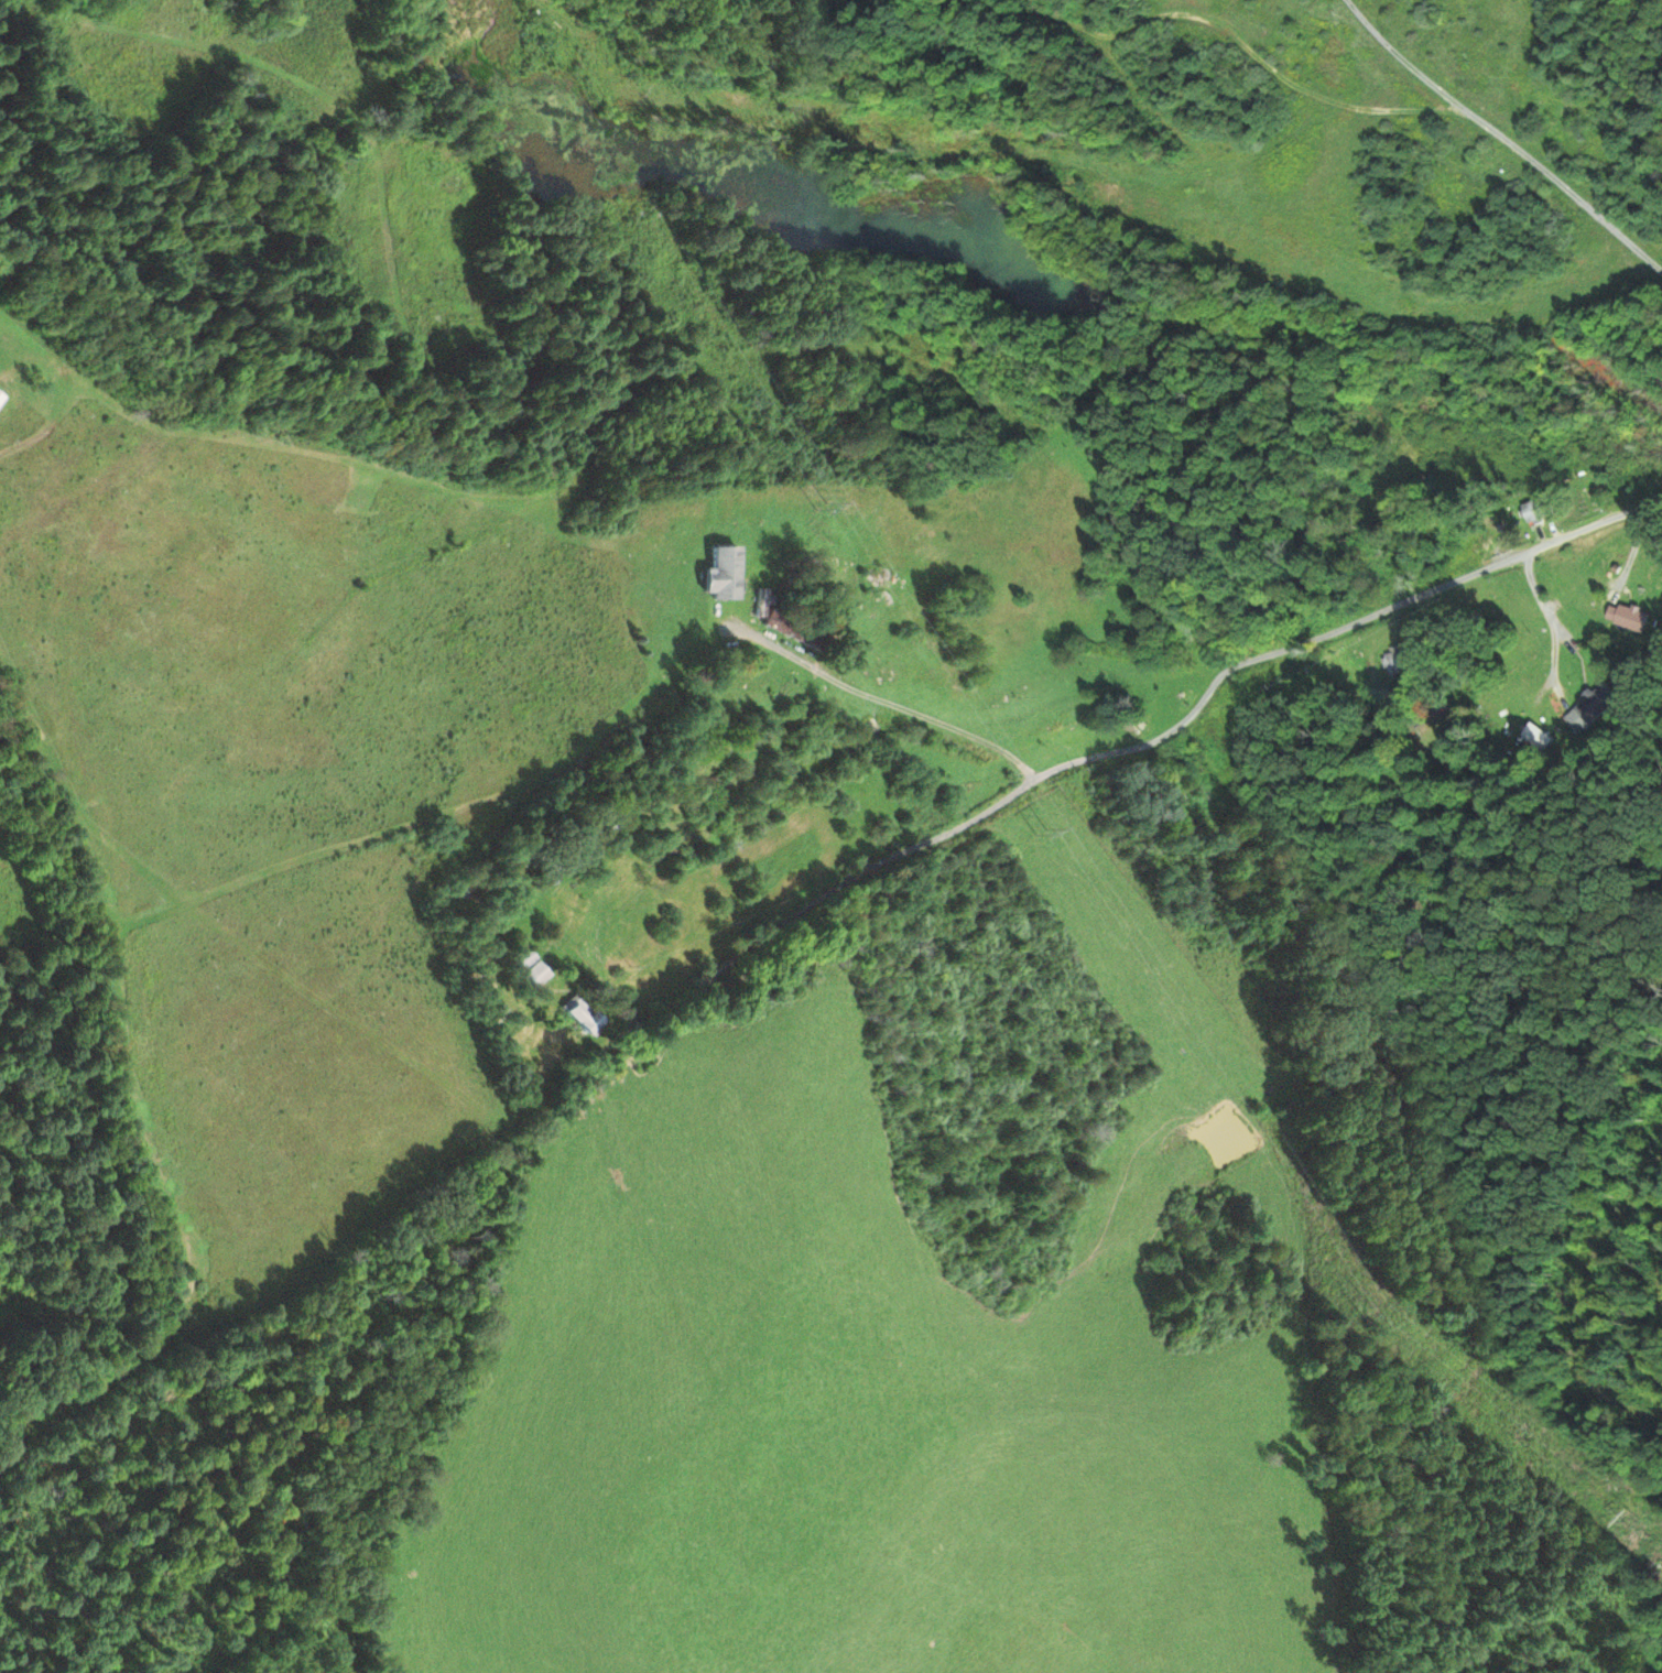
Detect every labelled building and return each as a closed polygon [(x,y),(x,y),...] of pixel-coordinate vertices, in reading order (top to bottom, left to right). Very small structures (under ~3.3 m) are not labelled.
[(1554,514),(1548,497),(1522,506),(1528,523),(1554,514)] [(704,594),(713,594),(713,601),(739,601),(738,547),(712,547),(712,569),(704,569),(704,594)] [(758,618),(766,618),(765,590),(758,591),(758,618)] [(1611,601),(1604,621),(1641,634),(1648,614),(1611,601)] [(1384,653),(1390,676),(1411,671),(1405,647),(1384,653)] [(1618,696),(1604,682),(1575,710),(1590,725),(1618,696)] [(587,1015),(574,1003),(559,1018),(576,1035),(582,1030),(588,1036),(602,1022),(591,1011),(587,1015)]
